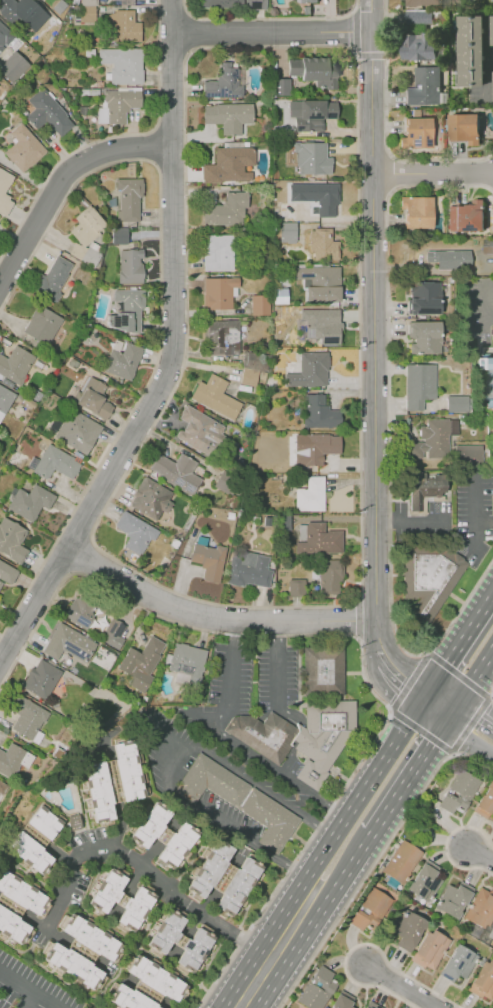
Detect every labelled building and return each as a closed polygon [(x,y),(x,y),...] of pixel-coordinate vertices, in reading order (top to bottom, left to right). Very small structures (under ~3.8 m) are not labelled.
[(18,2),(20,0),(35,0),(41,6),(19,30),(0,13),(1,11),(0,10),(0,0),(16,0),(18,2)] [(52,8),(59,0),(61,0),(67,5),(59,14),(52,8)] [(202,9),(202,0),(243,0),(243,9),(202,9)] [(246,9),(246,0),(266,0),(266,9),(246,9)] [(80,22),(95,22),(95,6),(81,6),(79,6),(80,22)] [(115,10),(134,10),(134,23),(140,23),(141,42),(115,43),(115,41),(108,41),(108,15),(115,12),(115,10)] [(433,23),(405,24),(405,11),(432,10),(433,23)] [(461,86),(459,15),(482,15),(483,85),(461,86)] [(4,43),(7,45),(14,37),(9,32),(11,30),(0,20),(0,47),(4,43)] [(401,59),(401,33),(436,32),(436,59),(401,59)] [(98,49),(142,48),(143,83),(111,84),(110,68),(113,68),(112,63),(98,64),(98,49)] [(12,84),(0,73),(0,67),(14,51),(29,65),(12,84)] [(336,89),(314,88),(315,80),(299,80),(299,75),(287,75),(287,58),(336,59),(336,89)] [(204,98),(243,97),(243,86),(239,86),(238,67),(232,67),(232,61),(217,61),(217,78),(204,78),(204,98)] [(406,104),(406,87),(415,87),(414,66),(439,65),(440,103),(406,104)] [(288,78),(273,78),(273,95),(288,95),(288,78)] [(42,87),(75,124),(61,137),(46,121),(36,129),(26,117),(35,109),(27,100),(42,87)] [(103,91),(142,89),(142,108),(130,108),(130,112),(125,112),(126,124),(107,125),(106,100),(104,100),(103,91)] [(288,101),(336,101),(336,119),(322,119),(322,131),(293,131),(294,116),(288,116),(288,101)] [(204,123),(221,123),(222,135),(242,134),(242,124),(255,123),(254,102),(203,103),(204,123)] [(449,113),(478,113),(478,139),(449,139),(449,113)] [(404,118),(430,117),(430,146),(404,147),(404,118)] [(4,153),(18,141),(9,132),(21,122),(47,151),(22,173),(4,153)] [(293,141),(330,140),(330,174),(293,174),(293,141)] [(215,165),(202,165),(202,182),(222,182),(222,180),(254,180),(254,149),(215,149),(215,165)] [(6,218),(0,215),(0,170),(12,177),(4,193),(10,197),(9,200),(14,203),(6,218)] [(117,179),(116,222),(143,222),(143,179),(131,179),(117,179)] [(312,182),(339,182),(340,216),(313,216),(312,182)] [(203,223),(202,206),(222,205),(225,202),(225,192),(248,192),(248,207),(244,209),(244,225),(216,225),(212,223),(203,223)] [(431,227),(405,228),(404,196),(430,196),(431,227)] [(448,230),(447,203),(483,203),(484,229),(448,230)] [(82,247),(68,230),(78,222),(74,217),(89,205),(107,228),(82,247)] [(295,222),(279,222),(279,242),(295,242),(295,222)] [(312,228),(331,227),(331,239),(340,239),(340,259),(313,259),(312,228)] [(111,228),(126,228),(126,244),(111,244),(111,228)] [(203,271),(234,270),(233,235),(202,236),(203,271)] [(483,238),(482,253),(492,253),(492,238),(483,238)] [(89,261),(84,258),(88,251),(92,253),(97,245),(89,241),(79,258),(88,263),(89,261)] [(426,250),(471,249),(471,267),(426,268),(426,250)] [(118,282),(118,250),(142,250),(141,282),(118,282)] [(56,255),(73,264),(57,291),(60,293),(55,303),(32,290),(40,275),(43,277),(56,255)] [(339,266),(339,301),(303,302),(303,278),(294,278),(294,267),(339,266)] [(203,278),(204,309),(232,309),(232,287),(238,287),(238,277),(203,278)] [(407,282),(440,281),(441,313),(408,314),(407,282)] [(113,289),(144,289),(144,329),(113,329),(113,289)] [(251,296),(251,315),(269,315),(269,295),(251,296)] [(37,304),(62,319),(46,345),(21,331),(37,304)] [(338,308),(339,342),(319,343),(319,337),(306,338),(306,318),(300,318),(299,309),(338,308)] [(206,321),(238,320),(239,355),(207,355),(206,321)] [(407,321),(440,320),(441,353),(408,354),(407,321)] [(103,370),(111,349),(121,353),(125,341),(143,347),(130,381),(103,370)] [(20,385),(0,374),(0,355),(6,359),(14,345),(36,358),(20,385)] [(244,351),(261,353),(258,370),(241,367),(244,351)] [(327,352),(327,386),(284,386),(284,373),(299,374),(299,352),(327,352)] [(481,357),(481,369),(492,369),(492,357),(481,357)] [(408,364),(436,364),(437,400),(422,400),(422,410),(408,410),(408,364)] [(243,368),(258,371),(255,387),(239,384),(243,368)] [(260,371),(266,372),(265,380),(258,379),(260,371)] [(198,381),(204,384),(210,373),(228,382),(222,393),(243,404),(233,422),(189,398),(198,381)] [(89,377),(105,386),(99,396),(113,404),(104,420),(70,401),(75,391),(80,394),(89,377)] [(15,394),(0,419),(0,385),(15,394)] [(302,426),(302,394),(323,394),(323,407),(340,407),(340,426),(302,426)] [(446,395),(471,395),(471,412),(446,413),(446,395)] [(186,405),(225,426),(208,456),(174,438),(179,429),(182,431),(186,422),(179,418),(186,405)] [(54,436),(69,408),(102,426),(86,454),(54,436)] [(449,419),(449,458),(424,458),(423,419),(449,419)] [(295,465),(294,452),(304,452),(304,433),(339,433),(339,453),(321,453),(321,465),(295,465)] [(32,470),(48,443),(81,462),(72,479),(53,468),(47,479),(32,470)] [(454,444),(454,464),(481,464),(482,445),(454,444)] [(180,453),(174,463),(157,452),(146,470),(192,497),(203,479),(191,472),(196,463),(180,453)] [(222,470),(240,480),(230,497),(213,486),(222,470)] [(410,472),(409,510),(421,511),(421,496),(444,496),(444,473),(410,472)] [(144,475),(175,493),(170,502),(174,504),(167,515),(162,512),(156,522),(129,506),(134,498),(132,495),(144,475)] [(295,510),(324,510),(323,476),(306,476),(306,488),(295,488),(295,510)] [(7,507),(18,488),(27,493),(33,482),(56,495),(48,510),(41,506),(32,521),(7,507)] [(123,510),(159,531),(154,541),(150,539),(140,557),(122,546),(127,536),(113,528),(123,510)] [(21,564),(0,552),(0,518),(2,515),(27,530),(20,543),(30,548),(21,564)] [(294,554),(343,553),(343,530),(324,530),(324,521),(306,521),(306,524),(298,524),(298,542),(294,542),(294,554)] [(202,580),(219,584),(227,547),(216,545),(215,548),(194,544),(190,561),(201,563),(200,567),(205,568),(202,580)] [(402,544),(441,544),(468,562),(444,597),(420,630),(408,620),(414,598),(403,598),(402,544)] [(225,583),(244,587),(245,583),(269,588),(273,570),(266,569),(269,556),(256,553),(253,565),(241,563),(242,558),(231,556),(225,583)] [(317,559),(343,559),(344,595),(318,595),(317,559)] [(3,580),(0,586),(0,561),(18,572),(11,585),(3,580)] [(288,597),(304,596),(304,579),(288,579),(288,597)] [(62,616),(77,590),(101,605),(86,630),(62,616)] [(111,618),(124,625),(118,635),(123,638),(117,649),(99,639),(111,618)] [(41,651),(59,622),(96,645),(85,663),(63,650),(57,660),(41,651)] [(150,635),(165,644),(148,674),(153,676),(143,693),(124,682),(128,675),(116,668),(128,647),(139,653),(150,635)] [(173,643),(206,650),(199,684),(187,682),(189,674),(167,670),(173,643)] [(302,646),(344,645),(344,693),(354,693),(355,729),(326,770),(328,772),(316,791),(295,777),(304,762),(301,760),(299,754),(289,749),(278,764),(225,729),(235,716),(252,714),(262,723),(270,710),(298,730),(295,722),(305,728),(303,692),(302,646)] [(39,658),(62,671),(45,700),(22,687),(39,658)] [(15,694),(46,712),(30,739),(11,728),(19,715),(7,708),(15,694)] [(95,822),(82,765),(114,758),(110,744),(131,739),(144,796),(110,803),(114,818),(95,822)] [(9,776),(0,770),(0,750),(3,752),(9,741),(25,751),(9,776)] [(198,749),(177,782),(197,795),(205,783),(267,825),(256,841),(277,855),(302,818),(198,749)] [(462,814),(455,809),(452,814),(438,805),(446,792),(448,793),(450,788),(449,787),(460,768),(481,781),(462,814)] [(490,781),(492,783),(492,812),(492,811),(490,814),(489,814),(487,819),(473,811),(476,806),(475,806),(482,795),(484,796),(488,788),(486,787),(490,781)] [(127,842),(158,794),(173,804),(166,815),(178,823),(186,812),(204,823),(173,871),(155,860),(164,847),(152,840),(143,853),(127,842)] [(40,875),(6,847),(39,806),(62,824),(41,850),(53,860),(40,875)] [(68,816),(70,828),(80,826),(78,814),(68,816)] [(402,839),(423,853),(409,873),(411,874),(403,885),(400,883),(395,890),(385,884),(390,876),(382,871),(402,839)] [(184,888),(215,840),(231,850),(224,861),(236,869),(243,857),(261,869),(230,917),(213,906),(221,893),(209,885),(201,898),(184,888)] [(428,902),(413,893),(409,898),(405,895),(408,889),(407,889),(412,882),(413,882),(417,876),(416,875),(423,863),(424,863),(426,859),(440,868),(437,872),(435,876),(443,880),(428,902)] [(84,908),(114,860),(130,870),(123,881),(135,889),(143,878),(160,889),(129,937),(112,926),(120,913),(109,906),(100,919),(84,908)] [(19,947),(0,935),(0,896),(1,894),(0,893),(0,871),(47,901),(36,918),(24,911),(17,921),(30,929),(19,947)] [(456,919),(440,910),(435,907),(448,884),(457,888),(459,885),(461,881),(475,889),(466,905),(464,904),(459,911),(461,912),(456,919)] [(373,931),(365,926),(362,931),(349,922),(358,909),(359,910),(362,906),(360,905),(372,886),(393,900),(373,931)] [(490,890),(492,892),(492,917),(488,926),(485,924),(482,928),(469,921),(470,921),(464,917),(481,887),(489,892),(490,890)] [(144,950),(175,902),(190,912),(183,923),(195,931),(203,919),(221,931),(190,979),(172,968),(181,955),(169,947),(160,960),(144,950)] [(409,953),(395,945),(400,936),(393,932),(398,925),(392,921),(397,913),(403,916),(407,910),(411,913),(415,907),(425,913),(421,918),(428,922),(423,930),(422,929),(418,936),(419,937),(412,949),(409,953)] [(71,913),(120,944),(109,962),(97,954),(90,964),(103,972),(92,990),(43,959),(53,942),(66,950),(74,937),(61,929),(71,913)] [(491,922),(492,923),(492,940),(492,939),(488,946),(478,940),(486,926),(488,927),(491,922)] [(478,939),(466,932),(472,923),(483,929),(478,939)] [(434,970),(425,965),(424,968),(410,960),(427,932),(430,933),(432,930),(450,940),(434,970)] [(453,982),(439,974),(449,958),(450,959),(454,952),(453,951),(457,943),(467,949),(468,947),(477,952),(476,955),(478,956),(465,979),(458,974),(453,982)] [(154,1006),(157,1007),(118,1007),(107,1001),(118,984),(130,992),(139,979),(126,971),(136,955),(185,986),(174,1004),(161,996),(154,1006)] [(489,959),(492,961),(492,995),(490,1000),(482,995),(481,998),(467,990),(484,961),(487,963),(489,959)] [(339,984),(323,1007),(308,1007),(297,1001),(309,982),(310,983),(313,978),(312,978),(321,964),(335,973),(331,979),(339,984)] [(351,1006),(355,1007),(331,1007),(332,1007),(331,1006),(338,994),(339,994),(341,990),(355,998),(352,1002),(353,1002),(351,1006)] [(370,1000),(384,1007),(365,1007),(366,1007),(370,1000)]
